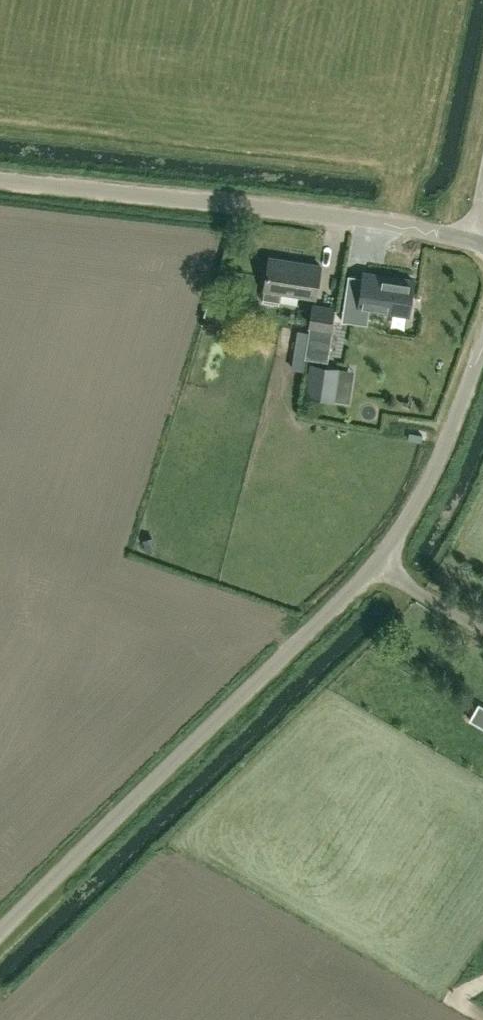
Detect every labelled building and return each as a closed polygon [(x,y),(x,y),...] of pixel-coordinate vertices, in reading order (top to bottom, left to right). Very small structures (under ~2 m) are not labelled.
[(269,256),(264,287),(262,298),(279,301),(281,292),(315,298),(321,264),(269,256)] [(419,281),(363,271),(361,285),(355,284),(352,304),(368,307),(369,306),(368,306),(368,303),(396,308),(396,312),(397,311),(412,314),(413,315),(419,281)] [(333,308),(313,306),(310,327),(329,330),(330,330),(333,308)] [(325,362),(329,330),(310,327),(310,332),(307,345),(316,346),(314,360),(325,362)] [(293,368),(304,370),(306,357),(295,355),(293,368)] [(308,395),(332,398),(337,367),(313,363),(308,395)] [(410,432),(408,439),(421,441),(422,434),(410,432)]
